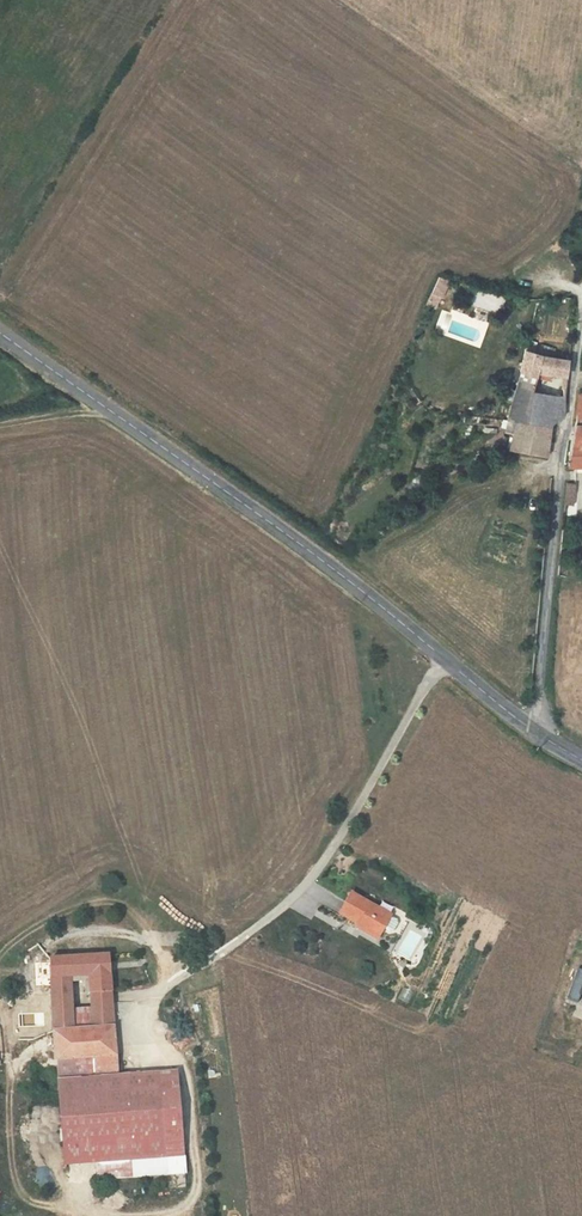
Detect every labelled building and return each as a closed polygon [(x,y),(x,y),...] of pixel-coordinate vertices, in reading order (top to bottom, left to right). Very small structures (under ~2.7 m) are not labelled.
[(425,305),(437,309),(448,280),(436,275),(425,305)] [(481,306),(502,313),(507,299),(486,292),(481,306)] [(510,426),(519,428),(547,435),(560,426),(563,401),(547,398),(549,382),(565,386),(568,361),(527,350),(521,373),(523,376),(510,426)] [(513,455),(541,461),(547,435),(519,428),(513,455)] [(581,447),(581,429),(576,429),(574,447),(581,447)] [(571,473),(581,472),(581,447),(574,447),(571,473)] [(566,482),(563,504),(573,505),(575,483),(566,482)] [(398,920),(350,892),(343,904),(338,912),(357,923),(362,926),(360,929),(375,938),(381,928),(388,931),(392,930),(398,920)] [(50,1065),(53,1066),(110,1062),(104,962),(49,964),(50,1065)] [(577,967),(566,998),(577,1002),(580,993),(581,994),(581,969),(577,967)] [(404,988),(398,998),(408,1003),(413,993),(404,988)] [(53,1066),(59,1164),(183,1156),(177,1069),(111,1074),(110,1062),(53,1066)]
